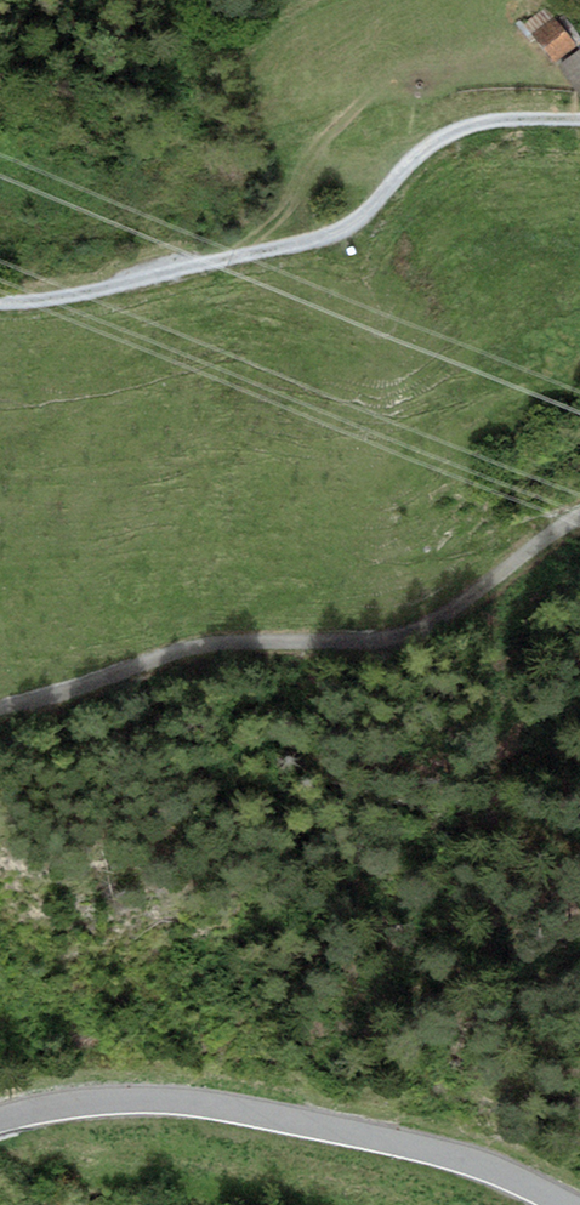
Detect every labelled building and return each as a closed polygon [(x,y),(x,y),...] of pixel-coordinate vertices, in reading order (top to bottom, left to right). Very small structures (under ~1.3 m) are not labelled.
[(556,28),(527,44),(540,67),(569,52),(556,28)] [(555,74),(576,106),(579,103),(579,58),(555,74)]
